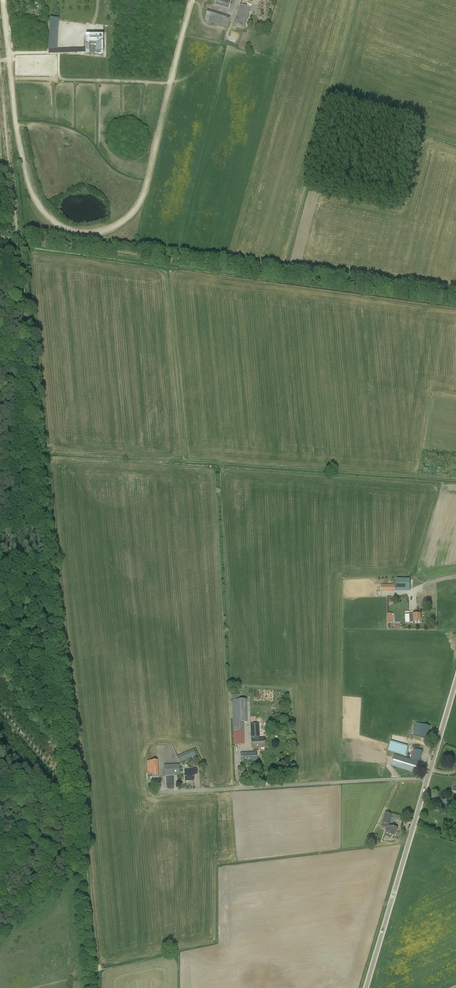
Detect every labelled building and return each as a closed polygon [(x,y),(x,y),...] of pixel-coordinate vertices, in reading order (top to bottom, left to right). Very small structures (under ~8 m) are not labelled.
[(214,5),(229,9),(232,0),(216,0),(214,5)] [(240,5),(234,24),(245,27),(246,24),(248,19),(251,8),(252,5),(247,4),(246,7),(240,5)] [(204,20),(227,27),(229,22),(230,18),(207,11),(204,20)] [(57,49),(58,19),(50,18),(49,50),(49,53),(85,52),(85,47),(57,49)] [(89,53),(89,44),(96,45),(95,53),(103,54),(103,37),(85,37),(90,37),(90,39),(85,39),(85,47),(85,52),(85,53),(89,53)] [(410,592),(410,579),(396,579),(396,592),(410,592)] [(420,614),(414,614),(409,615),(410,622),(421,622),(420,614)] [(244,731),(244,722),(247,722),(247,699),(240,700),(240,694),(235,694),(236,694),(236,692),(233,692),(233,700),(233,745),(244,745),(243,731),(244,731)] [(264,738),(258,738),(258,737),(259,736),(259,723),(251,724),(252,749),(265,748),(265,747),(266,747),(267,746),(267,743),(266,742),(264,743),(264,738)] [(417,723),(413,735),(417,736),(427,739),(430,727),(427,726),(423,725),(420,724),(417,723)] [(405,755),(407,746),(390,741),(387,750),(405,755)] [(180,763),(196,755),(194,749),(177,756),(180,763)] [(394,755),(391,766),(417,774),(423,752),(413,749),(410,760),(394,755)] [(256,752),(240,753),(241,762),(246,762),(248,761),(257,761),(256,752)] [(147,762),(147,777),(148,781),(154,781),(159,780),(159,777),(158,761),(147,761),(147,762)] [(180,775),(180,764),(164,765),(165,776),(180,775)] [(197,769),(193,769),(193,767),(189,768),(189,769),(184,770),(185,782),(193,781),(193,775),(197,775),(197,769)] [(382,823),(389,825),(392,814),(385,813),(382,823)] [(387,826),(384,837),(388,838),(389,835),(395,836),(397,828),(387,826)]
